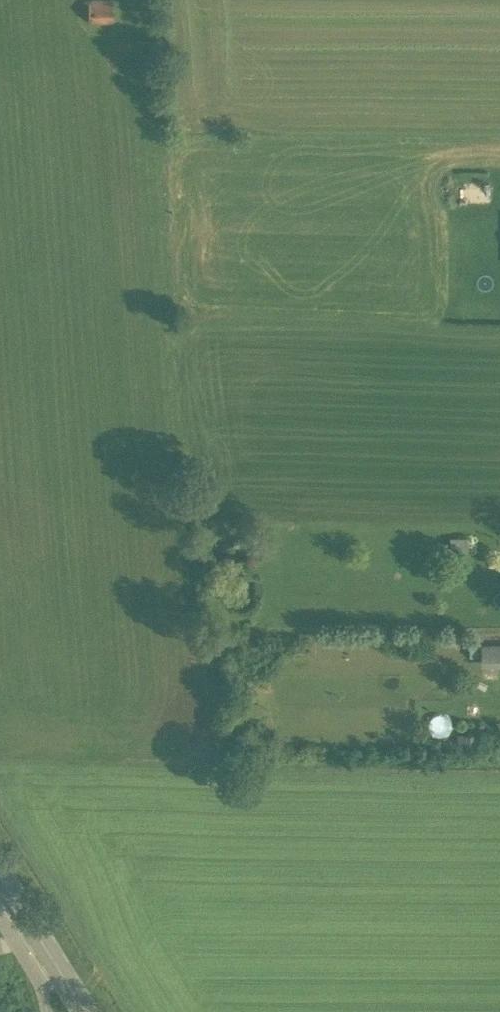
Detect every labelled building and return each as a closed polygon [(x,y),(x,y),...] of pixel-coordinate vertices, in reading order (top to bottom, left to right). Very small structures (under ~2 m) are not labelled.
[(89,23),(114,22),(114,0),(88,0),(89,23)] [(483,645),(483,663),(499,663),(499,645),(483,645)]
